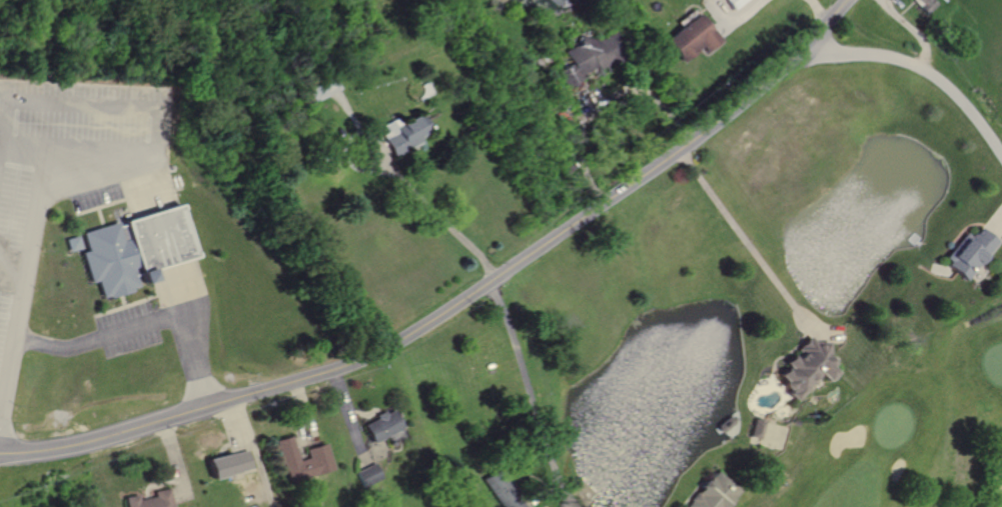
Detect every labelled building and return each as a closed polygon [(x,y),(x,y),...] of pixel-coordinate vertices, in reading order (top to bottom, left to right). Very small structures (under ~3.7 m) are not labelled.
[(733,9),(744,0),(726,0),(733,9)] [(922,2),(919,5),(928,13),(939,2),(937,0),(920,0),(922,2)] [(694,8),(701,17),(714,33),(719,40),(705,51),(700,45),(680,61),(666,43),(662,38),(678,26),(675,22),(694,8)] [(580,43),(566,51),(572,62),(560,70),(569,86),(576,82),(597,69),(600,75),(608,70),(606,66),(628,53),(614,30),(598,40),(582,36),(580,43)] [(421,114),(430,133),(420,138),(421,141),(393,155),(383,134),(388,132),(384,124),(398,117),(401,124),(421,114)] [(84,232),(88,247),(79,250),(88,282),(96,280),(101,296),(106,295),(108,298),(121,294),(134,290),(133,287),(138,286),(135,276),(138,275),(141,283),(154,279),(150,267),(176,259),(196,253),(181,204),(160,211),(127,221),(128,225),(118,228),(116,222),(105,226),(84,232)] [(966,280),(998,242),(990,235),(981,227),(972,237),(968,233),(947,258),(952,262),(949,266),(966,280)] [(65,239),(69,252),(81,248),(77,235),(65,239)] [(834,365),(834,360),(830,357),(829,342),(824,342),(813,342),(809,338),(800,347),(804,351),(798,358),(795,355),(786,364),(789,367),(781,375),(788,382),(787,387),(791,391),(790,394),(799,401),(809,390),(808,389),(821,375),(830,383),(838,374),(831,367),(834,365)] [(374,444),(364,424),(377,417),(375,415),(384,410),(386,414),(394,410),(403,428),(374,444)] [(763,440),(753,437),(759,419),(768,422),(763,440)] [(326,443),(305,450),(308,458),(299,461),(292,442),(290,436),(274,441),(288,482),(334,467),(326,443)] [(247,450),(252,470),(210,481),(204,461),(239,452),(247,450)] [(375,463),(384,479),(365,489),(356,473),(370,465),(375,463)] [(499,467),(528,506),(504,506),(483,478),(499,467)] [(741,491),(718,471),(688,506),(728,506),(741,491)] [(125,506),(172,506),(170,497),(168,489),(153,492),(154,496),(137,500),(136,495),(123,498),(125,506)]
